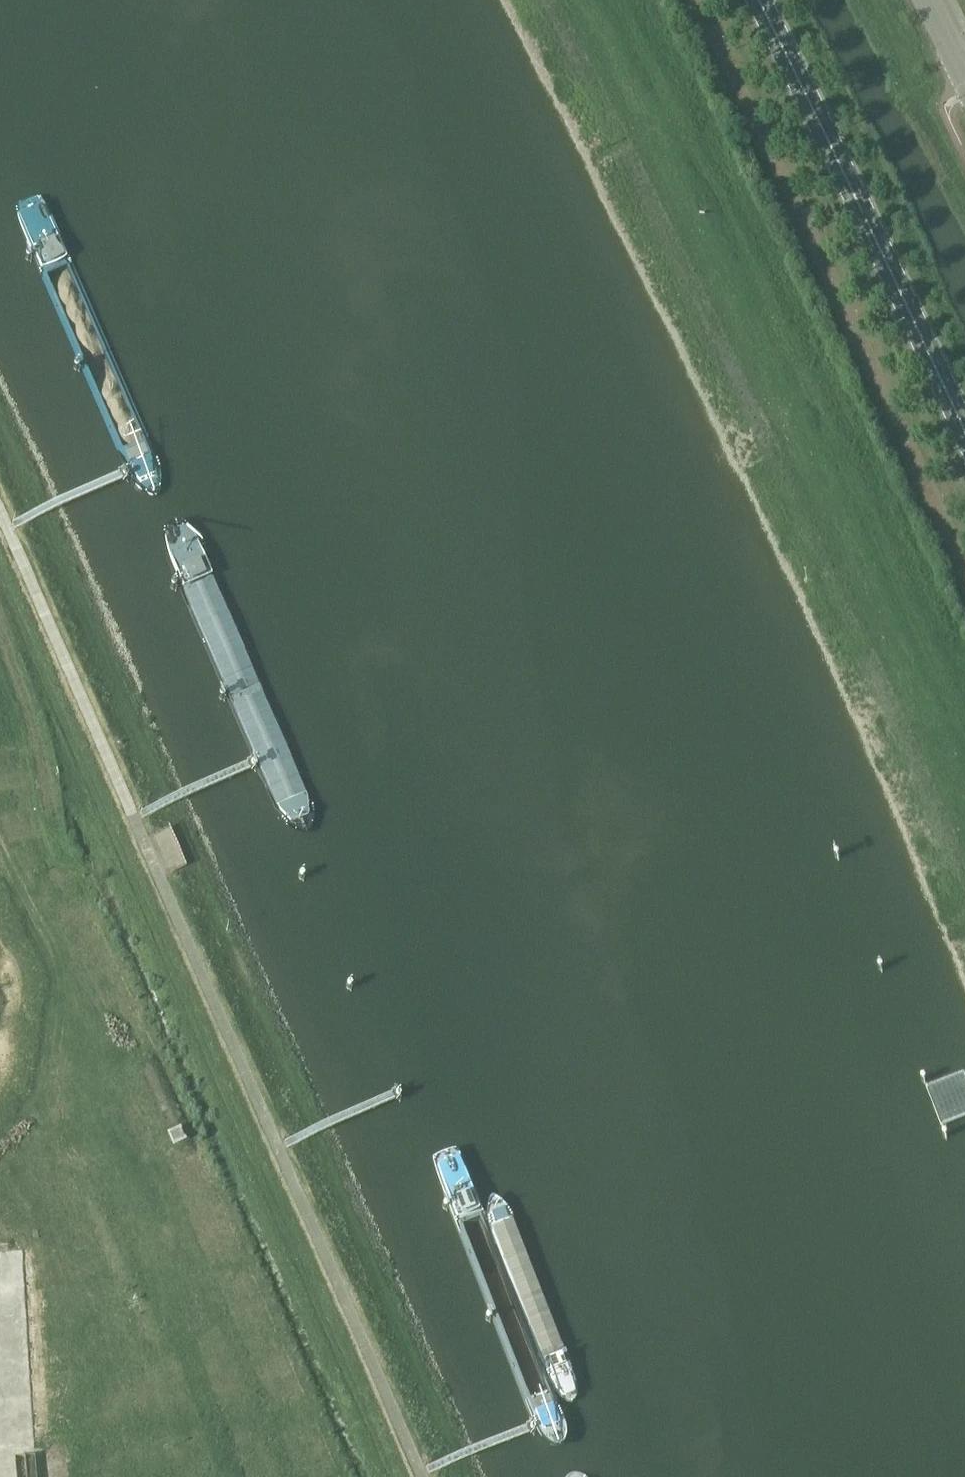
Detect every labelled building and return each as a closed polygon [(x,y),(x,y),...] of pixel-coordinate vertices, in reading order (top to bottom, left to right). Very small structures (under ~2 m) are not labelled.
[(22,1251),(0,1251),(0,1476),(27,1476),(22,1251)]
